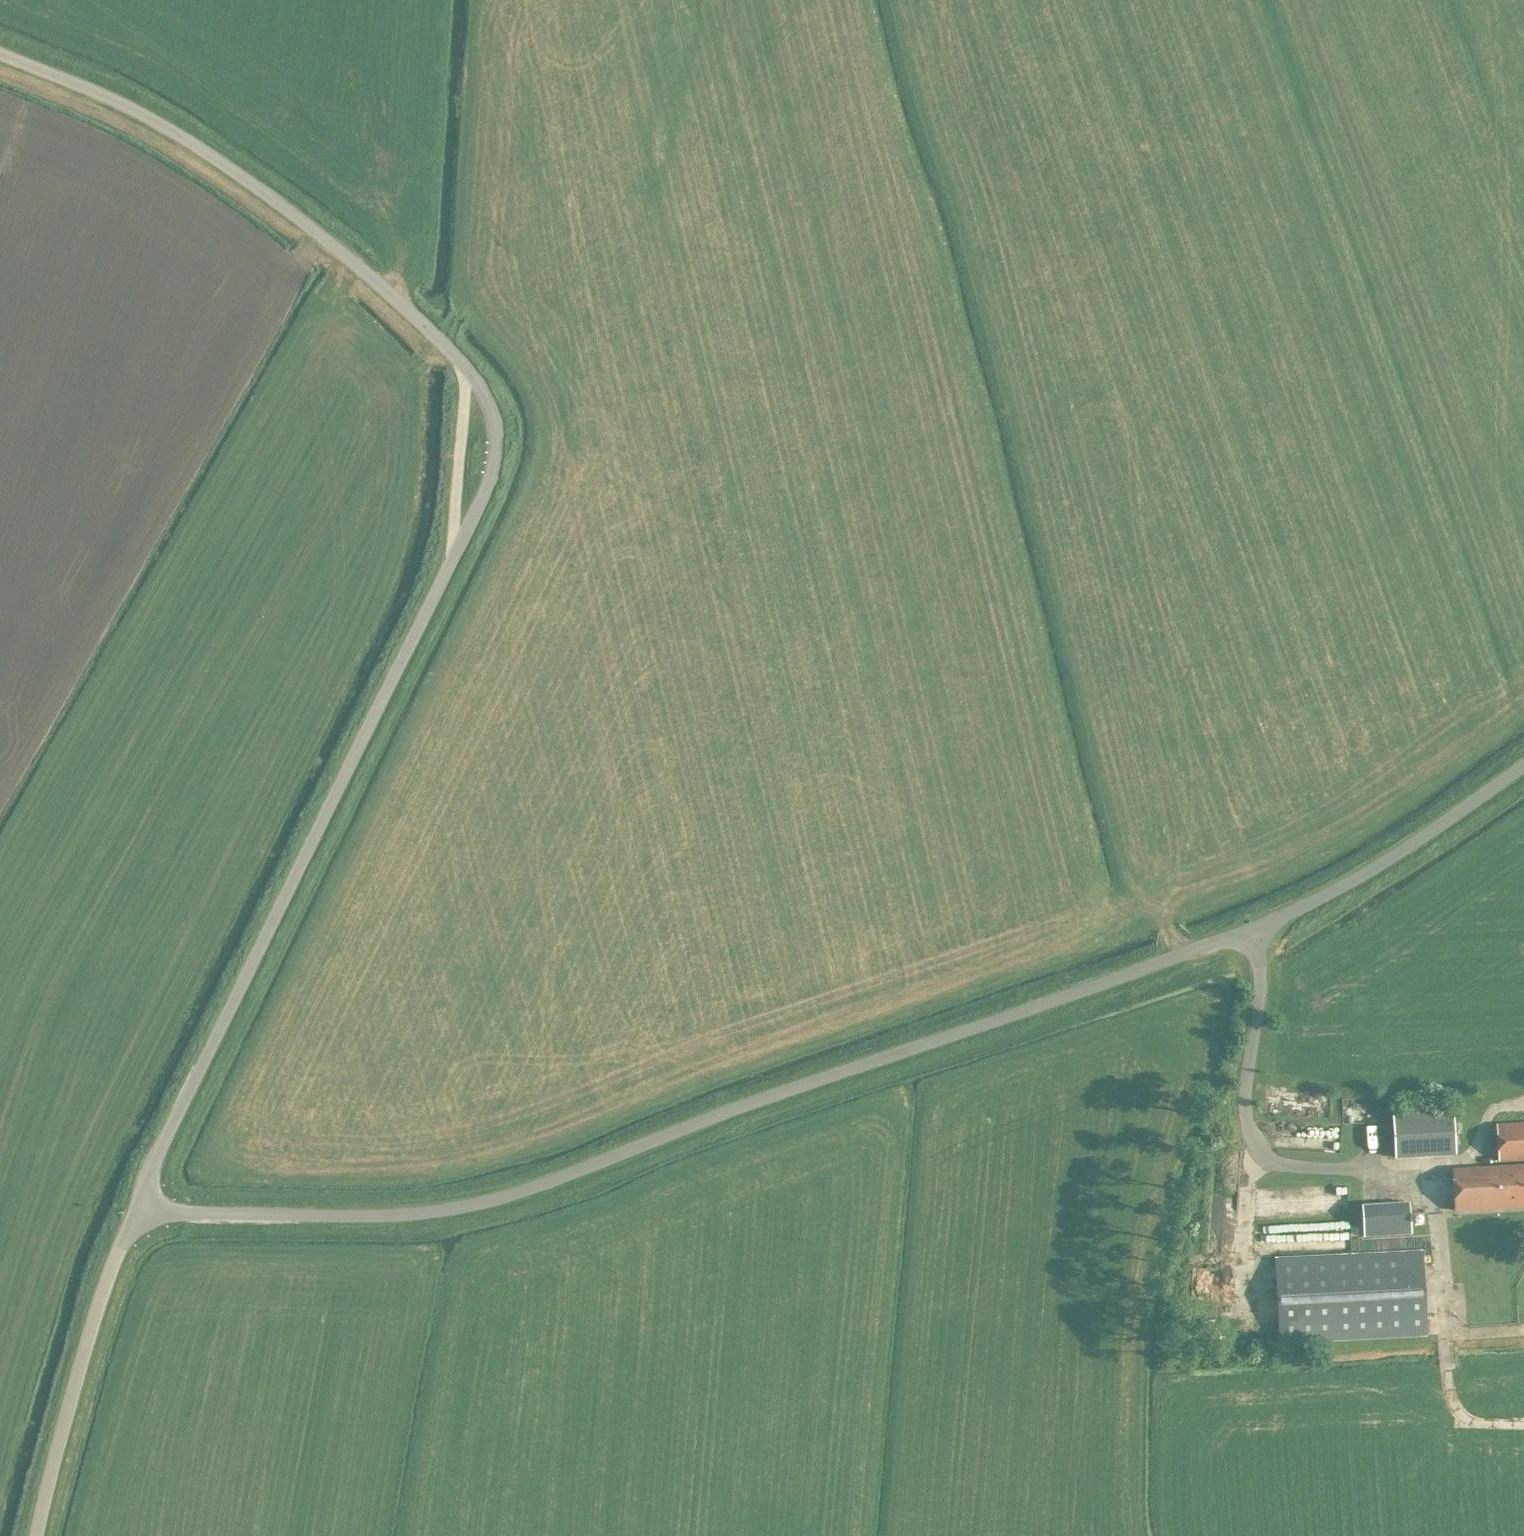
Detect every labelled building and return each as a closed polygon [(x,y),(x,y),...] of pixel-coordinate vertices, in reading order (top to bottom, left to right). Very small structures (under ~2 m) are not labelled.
[(1452,1109),(1390,1113),(1392,1153),(1454,1150),(1452,1109)] [(1307,1141),(1334,1141),(1334,1115),(1265,1114),(1265,1139),(1290,1139),(1290,1127),(1308,1128),(1307,1141)] [(1494,1121),(1496,1157),(1523,1155),(1523,1119),(1494,1121)] [(1452,1206),(1523,1202),(1523,1161),(1449,1165),(1452,1206)] [(1407,1199),(1359,1202),(1361,1232),(1409,1229),(1407,1199)] [(1278,1241),(1344,1242),(1345,1216),(1279,1215),(1278,1241)] [(1277,1337),(1424,1330),(1420,1248),(1273,1255),(1277,1337)]
